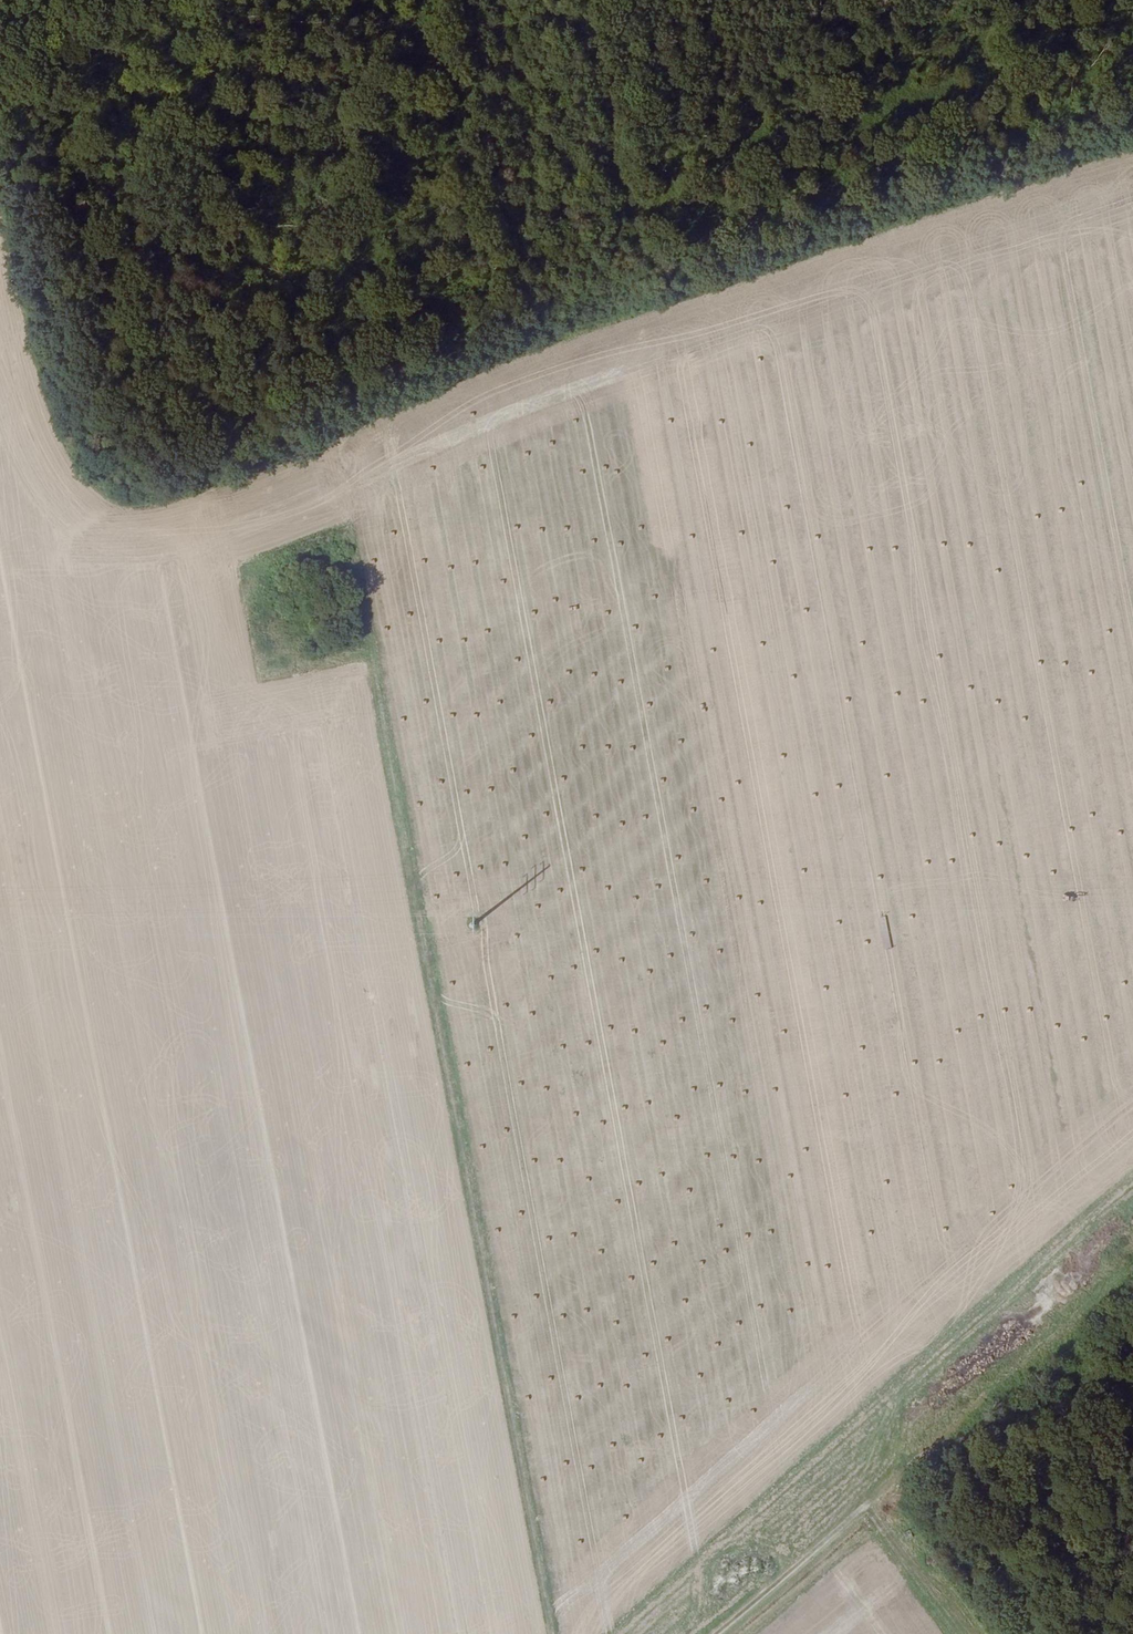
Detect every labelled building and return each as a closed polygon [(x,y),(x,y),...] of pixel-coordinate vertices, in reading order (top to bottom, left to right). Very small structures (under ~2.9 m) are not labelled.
[(467,929),(477,929),(478,918),(468,917),(467,929)]
